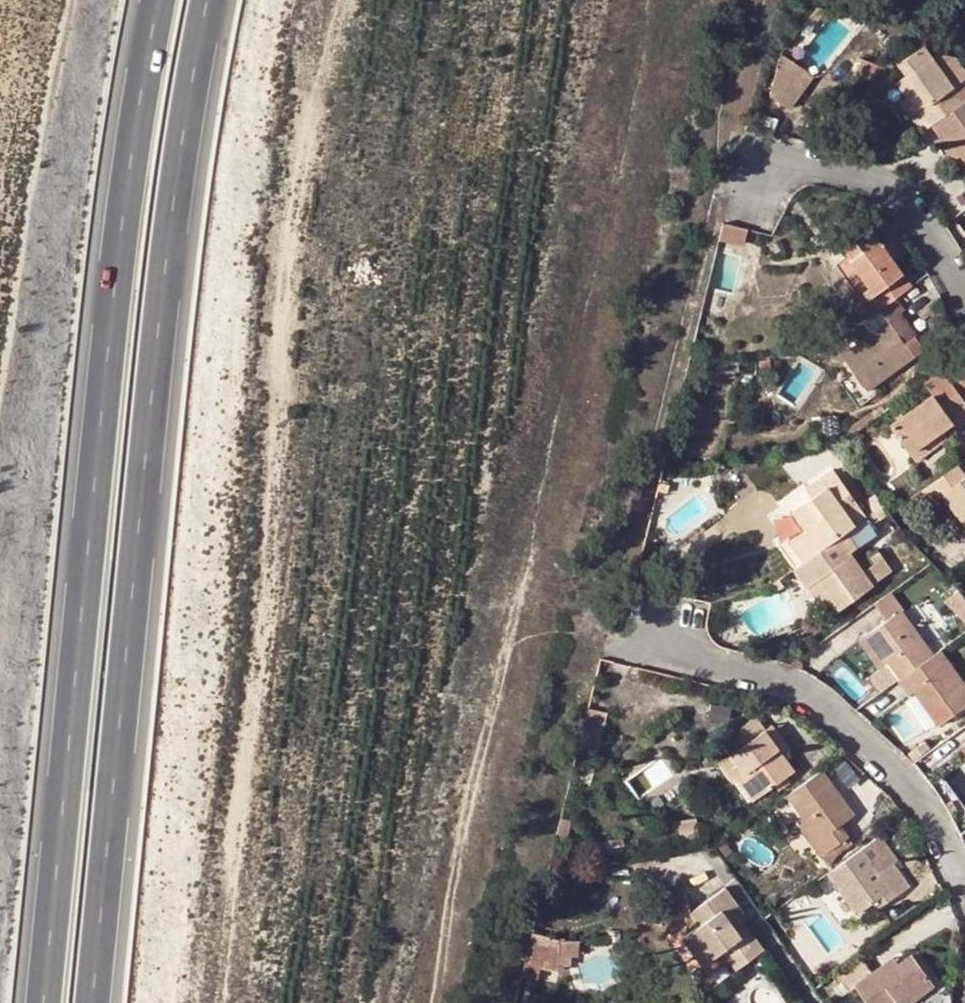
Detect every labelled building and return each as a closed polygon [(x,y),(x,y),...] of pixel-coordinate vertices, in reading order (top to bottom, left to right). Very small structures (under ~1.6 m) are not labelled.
[(929,127),(932,124),(964,101),(964,73),(954,57),(935,54),(932,57),(924,45),(900,61),(909,74),(904,78),(897,82),(907,97),(929,127)] [(883,65),(862,58),(854,78),(874,85),(883,65)] [(896,65),(904,78),(909,74),(900,61),(896,65)] [(921,132),(929,127),(907,97),(900,102),(921,132)] [(932,124),(942,137),(947,133),(961,153),(964,159),(964,101),(932,124)] [(947,133),(942,137),(936,141),(951,160),(961,153),(947,133)] [(748,230),(723,223),(719,241),(744,247),(748,230)] [(866,319),(889,302),(911,286),(893,260),(885,249),(871,229),(843,249),(851,259),(849,261),(869,289),(862,293),(867,299),(856,306),(866,319)] [(885,249),(893,260),(898,256),(890,245),(885,249)] [(842,266),(862,293),(869,289),(849,261),(842,266)] [(888,322),(896,316),(899,314),(889,302),(866,319),(851,330),(860,342),(842,355),(867,390),(923,349),(914,336),(912,338),(905,344),(888,322)] [(905,344),(912,338),(896,316),(888,322),(905,344)] [(964,402),(964,361),(962,355),(942,370),(964,402)] [(770,360),(759,361),(760,370),(770,368),(770,360)] [(841,369),(834,375),(840,382),(847,377),(841,369)] [(924,383),(932,395),(890,425),(909,453),(940,430),(952,422),(955,427),(964,420),(964,402),(942,370),(924,383)] [(838,414),(820,416),(822,436),(840,434),(838,414)] [(940,430),(909,453),(917,463),(948,439),(940,430)] [(855,437),(846,443),(851,450),(860,443),(855,437)] [(948,471),(956,483),(964,476),(964,474),(958,464),(948,471)] [(825,547),(846,532),(865,518),(867,516),(833,469),(804,489),(811,498),(793,511),(802,525),(810,519),(814,525),(806,531),(789,543),(803,562),(825,547)] [(922,490),(931,503),(943,494),(964,526),(964,476),(956,483),(948,471),(922,490)] [(889,514),(883,505),(867,516),(865,518),(871,526),(889,514)] [(877,534),(871,526),(865,518),(846,532),(857,548),(877,534)] [(802,525),(806,531),(814,525),(810,519),(802,525)] [(857,548),(846,532),(825,547),(803,562),(794,569),(807,588),(809,587),(819,579),(840,609),(874,585),(850,553),(857,548)] [(819,579),(809,587),(830,617),(840,609),(819,579)] [(894,591),(878,602),(888,617),(905,607),(894,591)] [(960,592),(945,603),(964,624),(964,598),(960,592)] [(888,665),(898,680),(900,679),(933,655),(901,610),(867,635),(888,665)] [(957,638),(964,649),(964,632),(957,638)] [(881,670),(888,665),(867,635),(860,640),(881,670)] [(900,679),(911,694),(916,691),(939,725),(964,706),(964,685),(940,650),(933,655),(900,679)] [(734,751),(730,754),(760,796),(775,784),(785,776),(794,770),(782,753),(764,730),(754,716),(724,738),(734,751)] [(772,724),(764,730),(782,753),(789,748),(772,724)] [(753,801),(760,796),(730,754),(716,764),(730,783),(737,778),(753,801)] [(853,815),(820,770),(787,795),(803,816),(818,836),(811,841),(822,856),(847,837),(839,825),(853,815)] [(789,781),(785,776),(775,784),(777,789),(789,781)] [(952,801),(945,806),(950,815),(958,811),(952,801)] [(818,836),(803,816),(797,821),(811,841),(818,836)] [(847,837),(822,856),(829,866),(838,853),(851,843),(847,837)] [(624,838),(601,841),(604,855),(626,852),(624,838)] [(861,848),(828,872),(843,893),(857,913),(874,902),(880,897),(884,904),(909,886),(893,863),(880,873),(875,866),(861,848)] [(659,856),(651,857),(653,865),(660,864),(659,856)] [(880,873),(893,863),(888,856),(875,866),(880,873)] [(651,857),(633,860),(635,868),(653,865),(651,857)] [(647,894),(657,923),(689,913),(682,883),(647,894)] [(728,958),(737,969),(764,949),(749,929),(740,936),(730,922),(739,915),(745,911),(726,886),(689,913),(698,925),(691,931),(700,942),(691,948),(703,963),(726,946),(732,955),(728,958)] [(857,913),(843,893),(836,897),(852,917),(857,913)] [(880,897),(874,902),(879,908),(884,904),(880,897)] [(749,929),(739,915),(730,922),(740,936),(749,929)] [(683,937),(691,948),(700,942),(691,931),(683,937)] [(699,979),(728,958),(732,955),(726,946),(703,963),(691,948),(681,955),(699,979)] [(835,973),(847,991),(854,985),(867,1002),(895,1002),(896,1002),(911,1002),(934,987),(912,955),(898,965),(877,980),(871,972),(860,955),(835,973)] [(877,980),(898,965),(893,957),(871,972),(877,980)]
